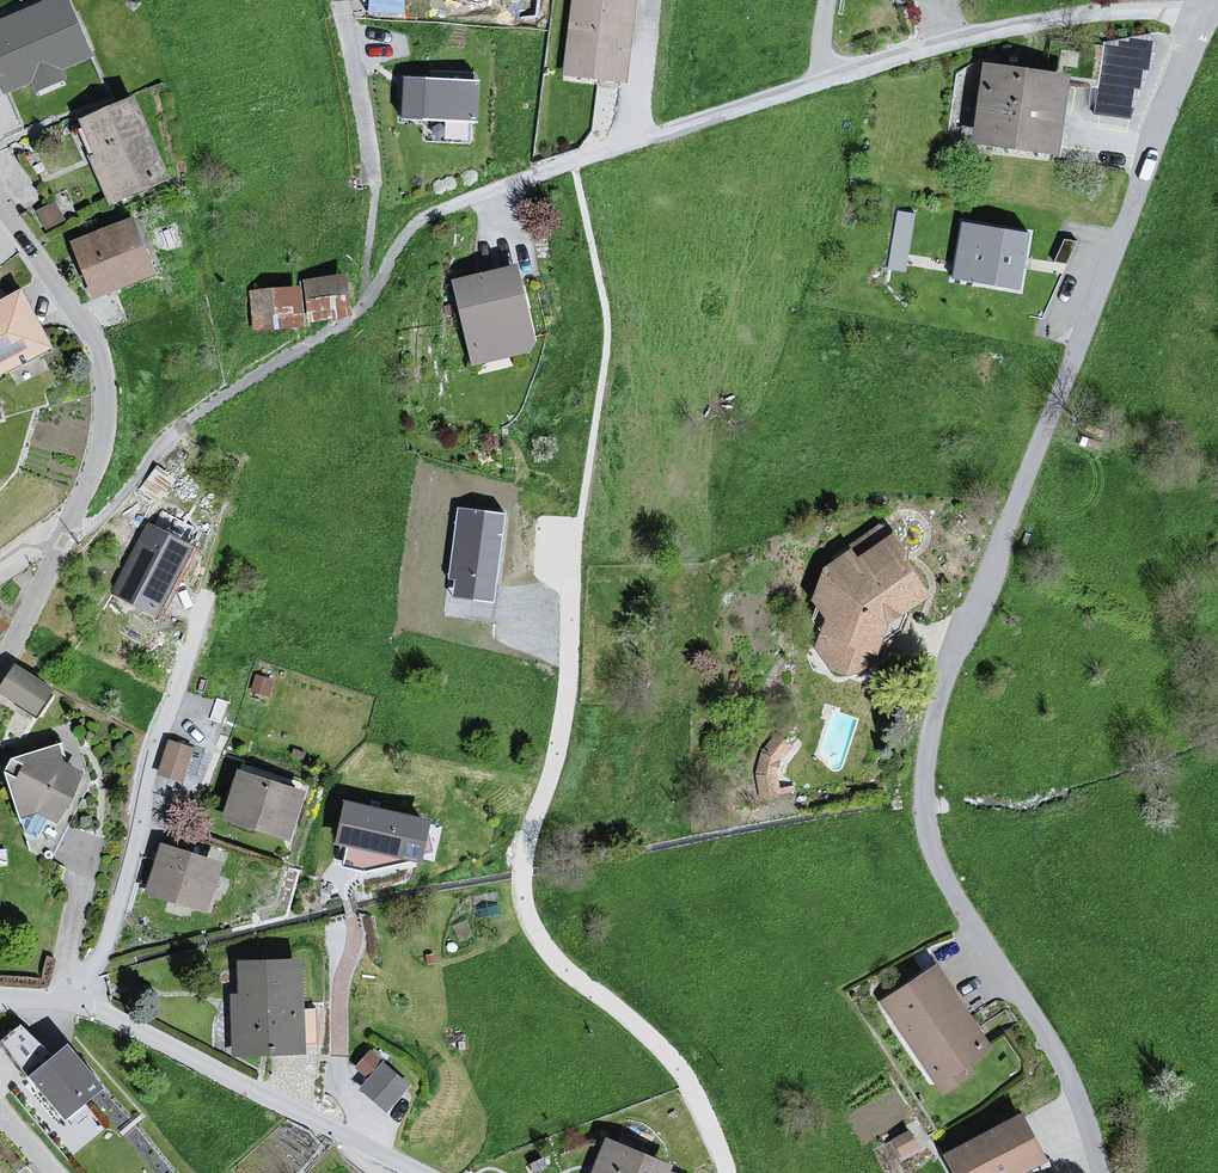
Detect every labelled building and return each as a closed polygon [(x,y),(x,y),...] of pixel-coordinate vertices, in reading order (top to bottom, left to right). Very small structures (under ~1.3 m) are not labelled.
[(6,101),(105,60),(80,0),(52,0),(0,22),(0,86),(6,101)] [(567,79),(622,86),(633,0),(578,0),(567,79)] [(1150,34),(1106,28),(1095,105),(1138,112),(1150,34)] [(1049,84),(965,72),(952,153),(1036,166),(1049,84)] [(478,88),(409,85),(407,119),(476,123),(478,88)] [(150,97),(85,125),(119,206),(185,178),(150,97)] [(906,264),(915,207),(898,204),(889,262),(906,264)] [(153,218),(85,243),(105,299),(174,274),(153,218)] [(1014,241),(951,231),(942,288),(1005,298),(1014,241)] [(513,274),(461,286),(480,365),(531,354),(513,274)] [(342,282),(255,293),(259,327),(347,316),(342,282)] [(0,307),(0,381),(65,349),(35,290),(0,307)] [(502,516),(460,511),(452,575),(458,576),(456,595),(491,599),(502,516)] [(190,547),(149,527),(115,594),(155,614),(190,547)] [(834,619),(819,651),(850,680),(882,675),(901,629),(949,589),(906,538),(869,560),(861,553),(832,569),(821,604),(834,619)] [(68,690),(27,668),(12,695),(53,718),(68,690)] [(798,749),(782,734),(764,755),(757,781),(763,803),(784,801),(779,781),(785,762),(798,749)] [(197,753),(170,744),(159,780),(186,788),(197,753)] [(23,760),(17,772),(30,820),(45,815),(71,825),(97,775),(73,763),(70,748),(23,760)] [(317,795),(246,774),(233,821),(303,842),(317,795)] [(428,824),(344,804),(336,846),(420,866),(428,824)] [(233,867),(165,846),(150,896),(217,917),(233,867)] [(312,962),(246,963),(248,1061),(314,1060),(312,962)] [(924,969),(873,1004),(936,1097),(964,1079),(957,1068),(980,1052),(924,969)] [(31,1022),(1,1047),(72,1130),(117,1091),(76,1043),(60,1057),(31,1022)] [(393,1063),(366,1091),(393,1117),(420,1089),(393,1063)] [(927,1159),(936,1172),(1005,1172),(1026,1161),(1000,1117),(927,1159)] [(590,1144),(578,1172),(654,1172),(655,1170),(590,1144)]
